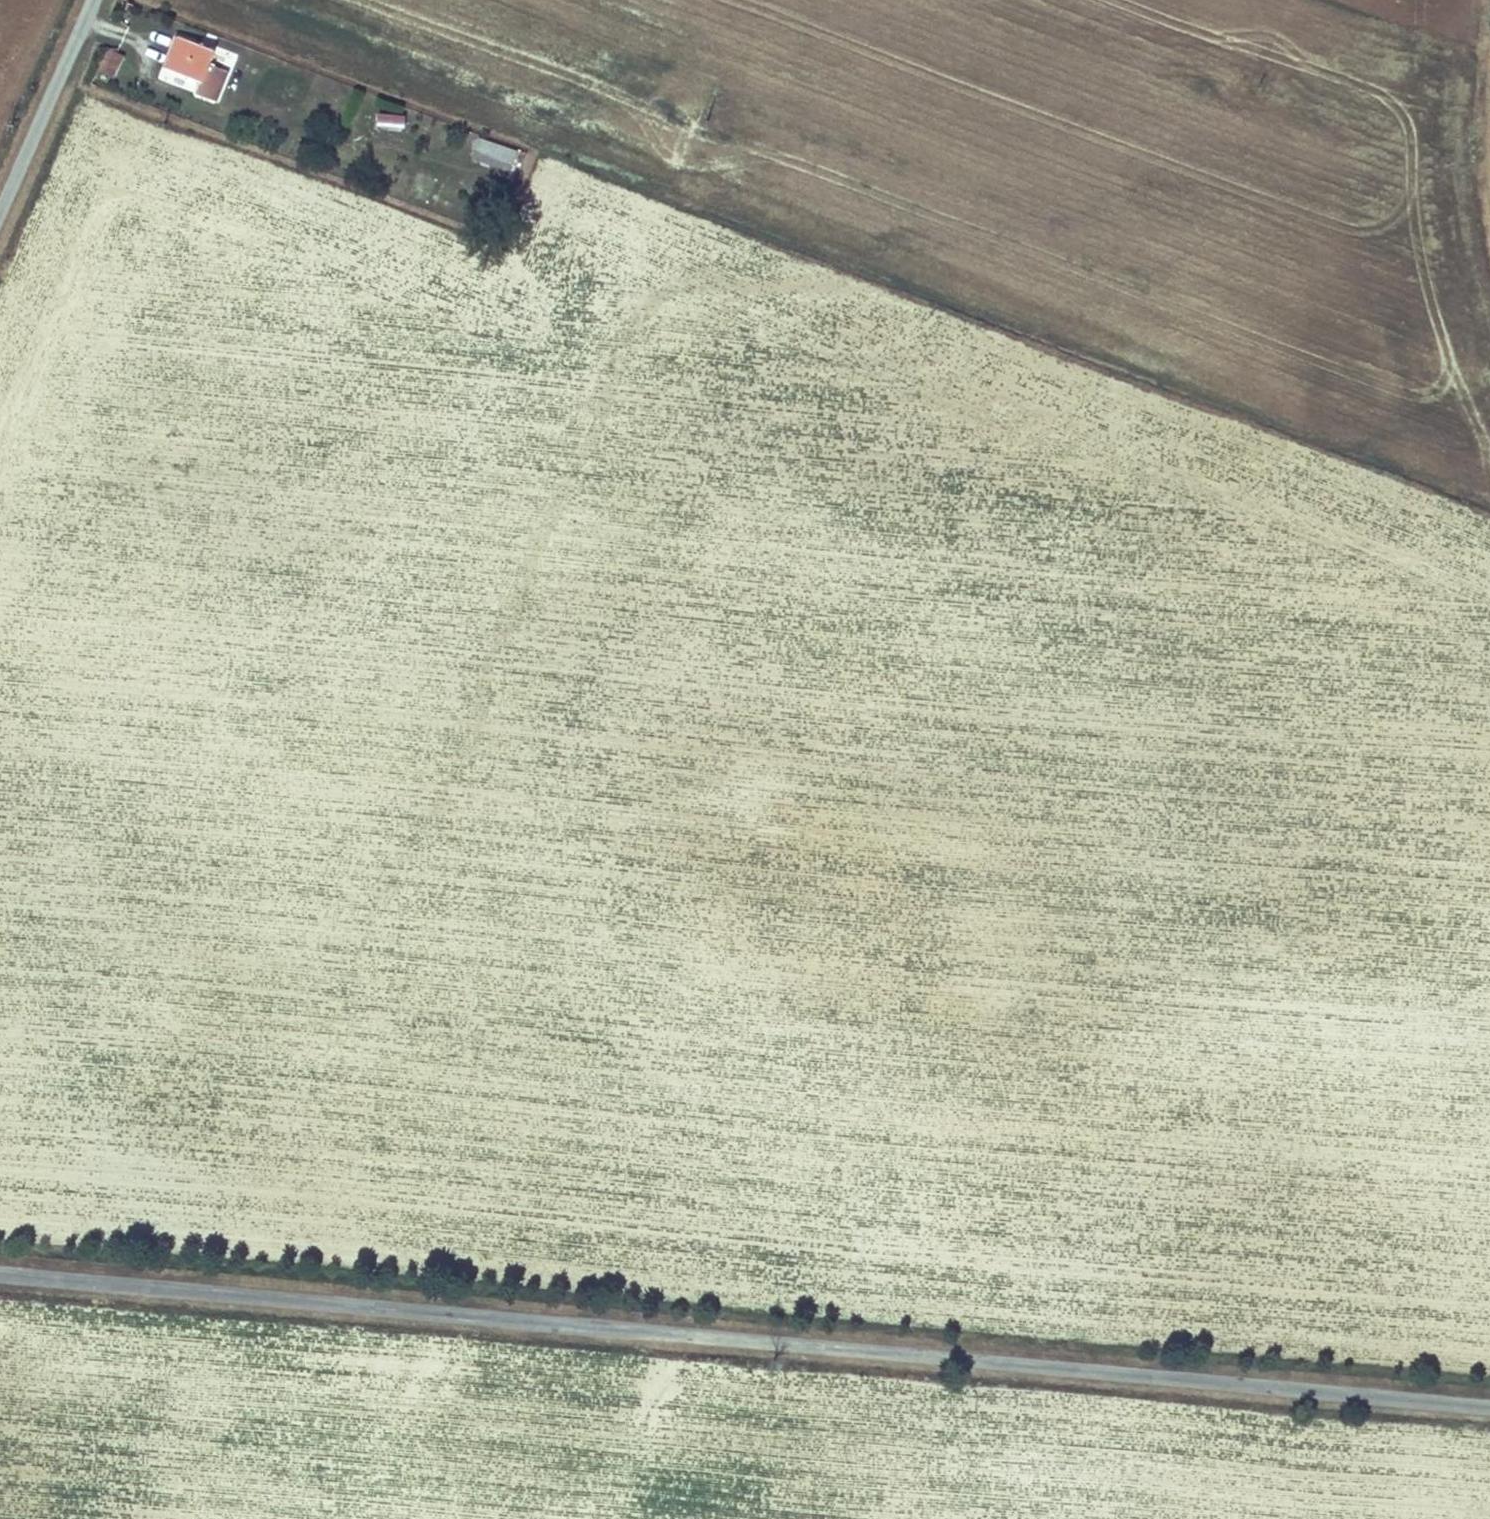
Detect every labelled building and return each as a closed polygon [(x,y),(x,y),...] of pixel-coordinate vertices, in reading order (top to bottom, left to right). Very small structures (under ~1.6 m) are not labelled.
[(226,78),(203,69),(210,53),(176,39),(164,68),(199,82),(193,96),(214,104),(226,78)] [(115,77),(124,55),(113,50),(104,72),(115,77)] [(381,127),(403,129),(404,114),(382,112),(381,127)] [(471,158),(512,170),(519,148),(477,136),(471,158)]
